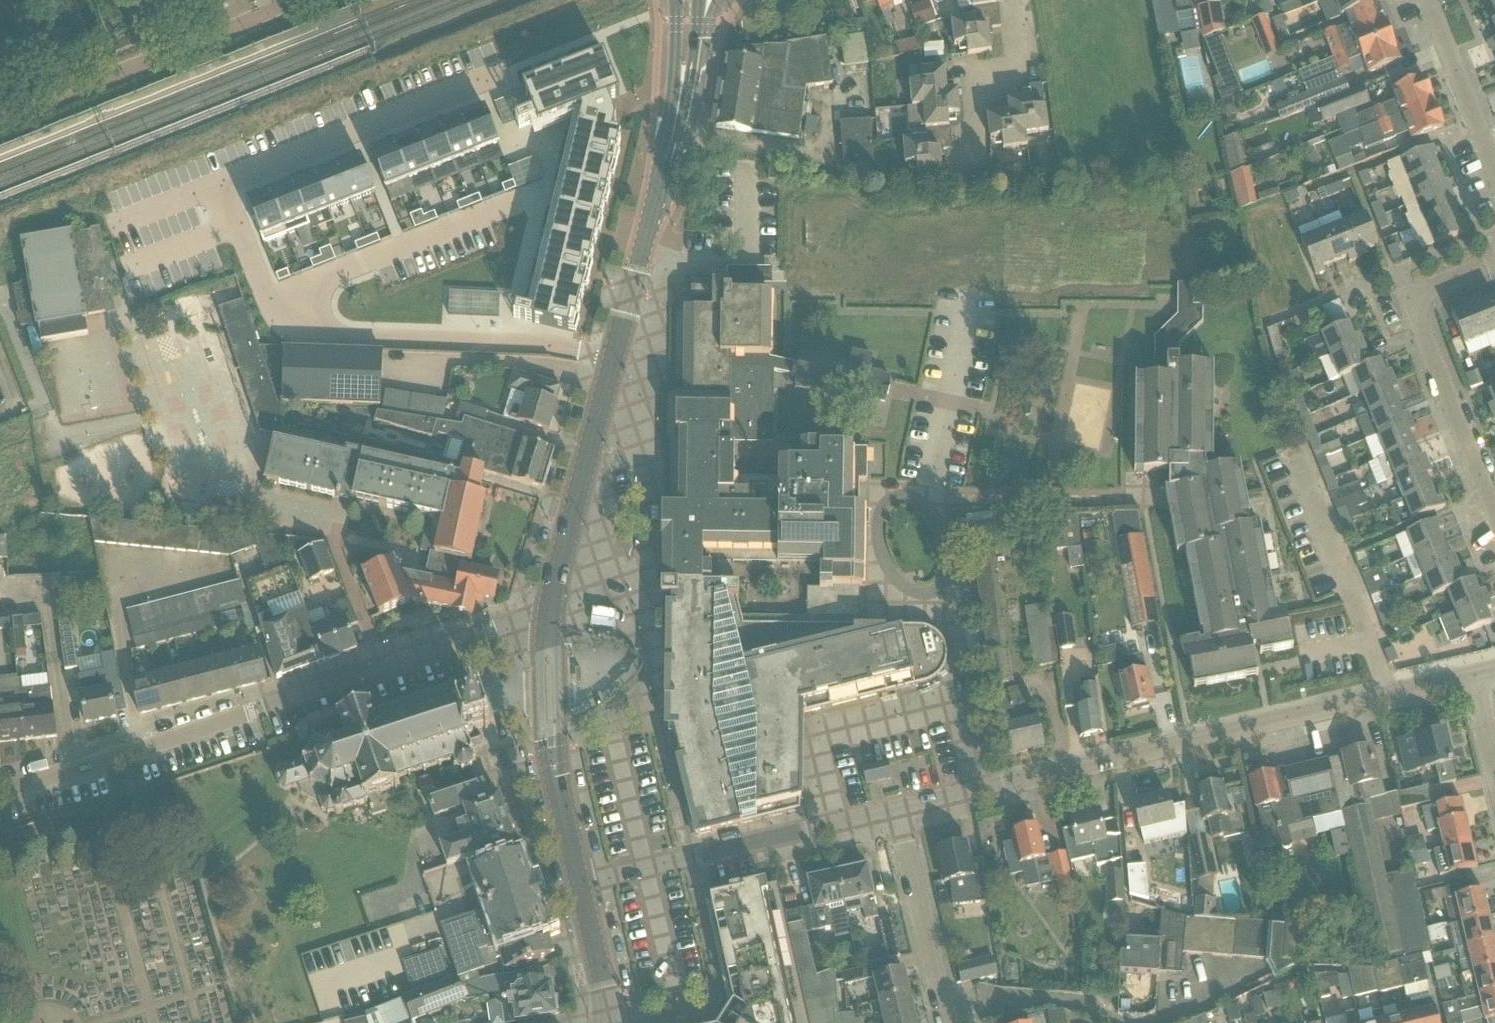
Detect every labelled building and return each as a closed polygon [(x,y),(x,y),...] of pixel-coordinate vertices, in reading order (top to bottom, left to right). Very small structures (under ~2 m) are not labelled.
[(892,0),(877,0),(883,13),(895,8),(893,4),(892,0)] [(917,5),(924,25),(940,19),(933,0),(931,0),(924,2),(917,5)] [(975,19),(952,23),(1000,16),(998,4),(996,5),(996,0),(972,0),(975,19)] [(1194,0),(1174,0),(1181,34),(1181,36),(1201,32),(1195,5),(1194,0)] [(1269,0),(1266,0),(1259,2),(1264,15),(1265,15),(1273,12),(1269,0)] [(1282,12),(1294,8),(1291,0),(1278,0),(1282,12)] [(1375,0),(1334,0),(1341,16),(1344,15),(1344,16),(1346,16),(1347,19),(1348,20),(1378,7),(1375,0)] [(1198,8),(1204,40),(1225,31),(1220,4),(1198,8)] [(1390,36),(1378,7),(1348,20),(1347,19),(1349,25),(1336,31),(1335,28),(1324,32),(1334,58),(1390,36)] [(1264,15),(1253,20),(1263,49),(1276,44),(1265,15),(1264,15)] [(1002,28),(1000,16),(952,23),(955,46),(966,44),(968,56),(991,52),(988,30),(1002,28)] [(1282,16),(1272,20),(1280,42),(1290,38),(1282,16)] [(843,36),(846,66),(871,64),(868,34),(843,36)] [(1218,35),(1203,41),(1218,78),(1212,80),(1220,101),(1241,93),(1218,35)] [(1334,58),(1340,72),(1350,67),(1348,62),(1362,57),(1368,74),(1400,61),(1390,36),(1334,58)] [(727,56),(722,92),(716,128),(752,133),(752,132),(798,139),(804,104),(806,92),(800,92),(801,87),(818,86),(832,84),(826,38),(787,44),(787,46),(764,46),(764,47),(738,47),(737,57),(727,56)] [(920,38),(896,43),(901,55),(922,50),(920,38)] [(532,114),(516,120),(519,130),(536,123),(538,128),(608,101),(620,96),(604,56),(522,88),(524,92),(532,114)] [(911,84),(913,108),(924,107),(924,106),(936,105),(935,94),(947,93),(947,92),(945,71),(947,70),(946,58),(921,60),(923,83),(911,84)] [(1334,58),(1298,73),(1303,86),(1340,72),(1334,58)] [(1371,112),(1358,117),(1363,129),(1434,101),(1424,77),(1405,85),(1392,90),(1396,101),(1383,107),(1371,112)] [(1291,100),(1274,107),(1280,120),(1306,110),(1316,106),(1348,93),(1343,80),(1307,94),(1299,97),(1297,93),(1290,96),(1291,100)] [(1009,103),(1010,114),(1011,114),(1013,125),(1024,124),(1026,135),(1048,132),(1042,85),(1030,87),(1031,100),(1009,103)] [(1348,93),(1316,106),(1322,121),(1323,123),(1336,117),(1355,110),(1371,103),(1364,86),(1348,93)] [(958,92),(947,92),(947,93),(935,94),(936,105),(924,106),(924,107),(926,131),(927,139),(927,140),(952,138),(951,127),(950,127),(949,116),(960,115),(958,92)] [(1363,129),(1344,137),(1349,149),(1364,143),(1366,149),(1409,132),(1412,139),(1425,134),(1444,126),(1434,101),(1363,129)] [(514,309),(512,318),(574,333),(621,136),(612,134),(615,120),(610,105),(581,117),(534,314),(514,309)] [(485,108),(461,118),(476,153),(499,144),(485,108)] [(1011,114),(1010,114),(988,117),(991,140),(1002,139),(1004,150),(1027,147),(1026,135),(1024,124),(1013,125),(1011,114)] [(816,134),(818,119),(807,117),(805,132),(816,134)] [(461,118),(439,126),(453,162),(476,153),(461,118)] [(842,123),(844,150),(846,177),(876,175),(871,120),(842,123)] [(439,126),(417,135),(431,171),(453,162),(439,126)] [(417,135),(394,144),(409,180),(431,171),(417,135)] [(953,150),(952,138),(927,140),(927,139),(904,141),(906,165),(917,164),(919,176),(941,174),(940,151),(953,150)] [(394,144),(371,153),(386,189),(409,180),(394,144)] [(1433,146),(1388,164),(1392,173),(1389,174),(1394,186),(1438,168),(1434,156),(1437,155),(1433,146)] [(1240,151),(1226,154),(1230,172),(1244,169),(1240,151)] [(360,158),(337,167),(351,202),(375,193),(360,158)] [(337,167),(315,175),(329,211),(351,202),(337,167)] [(1444,181),(1438,168),(1394,186),(1399,199),(1402,198),(1405,207),(1450,188),(1446,180),(1444,181)] [(770,169),(770,178),(780,179),(781,169),(770,169)] [(982,169),(982,181),(1007,182),(1008,170),(982,169)] [(1231,174),(1238,210),(1256,203),(1248,169),(1231,174)] [(1368,172),(1359,176),(1364,188),(1373,185),(1368,172)] [(315,175),(293,184),(309,227),(310,226),(308,220),(329,211),(315,175)] [(513,182),(502,186),(505,194),(516,189),(513,182)] [(1342,183),(1330,187),(1333,196),(1345,191),(1342,183)] [(293,184),(270,193),(287,235),(309,227),(293,184)] [(1333,196),(1330,187),(1318,192),(1321,200),(1333,196)] [(1454,198),(1450,188),(1405,207),(1409,215),(1405,216),(1410,229),(1456,211),(1451,199),(1454,198)] [(1296,192),(1284,196),(1287,204),(1299,199),(1296,192)] [(270,193),(247,202),(264,244),(287,235),(270,193)] [(479,195),(468,200),(471,207),(482,203),(479,195)] [(468,200),(457,204),(460,212),(471,207),(468,200)] [(1371,207),(1376,219),(1385,215),(1380,203),(1371,207)] [(1461,223),(1456,211),(1410,229),(1415,241),(1418,240),(1422,250),(1468,231),(1464,222),(1461,223)] [(421,212),(410,216),(415,229),(426,225),(423,217),(421,212)] [(435,213),(423,217),(426,225),(438,220),(435,213)] [(1366,215),(1345,224),(1359,260),(1367,256),(1365,251),(1378,245),(1366,215)] [(1390,227),(1385,215),(1376,219),(1381,231),(1390,227)] [(1359,260),(1345,224),(1323,232),(1335,262),(1347,258),(1349,263),(1359,260)] [(88,335),(85,317),(86,317),(85,314),(116,308),(101,229),(72,234),(71,231),(21,240),(29,283),(13,286),(20,326),(35,323),(36,326),(39,326),(42,343),(88,335)] [(1335,262),(1323,232),(1302,241),(1317,277),(1325,273),(1323,267),(1335,262)] [(377,235),(366,240),(369,247),(380,243),(377,235)] [(366,240),(355,244),(358,252),(369,247),(366,240)] [(1392,261),(1393,261),(1401,258),(1396,246),(1387,249),(1392,261)] [(331,247),(319,252),(321,257),(324,265),(336,260),(331,247)] [(321,257),(310,262),(313,269),(324,265),(321,257)] [(287,271),(276,275),(279,283),(290,278),(287,271)] [(863,586),(864,510),(860,510),(860,488),(849,488),(849,481),(868,481),(868,450),(821,449),(821,446),(802,446),(802,456),(809,456),(809,464),(780,464),(780,479),(732,478),(732,447),(728,447),(728,443),(774,444),(775,372),(798,377),(801,365),(770,359),(771,295),(751,294),(752,281),(731,280),(726,280),(726,279),(713,279),(713,282),(692,282),(692,308),(686,308),(685,400),(677,399),(676,431),(681,431),(679,507),(662,507),(662,539),(664,539),(663,585),(712,585),(713,565),(703,565),(703,548),(779,549),(778,563),(824,564),(824,570),(821,570),(820,588),(808,588),(807,616),(860,617),(860,586),(863,586)] [(1208,470),(1206,458),(1214,458),(1215,365),(1180,365),(1180,357),(1178,357),(1178,344),(1200,323),(1200,311),(1191,311),(1191,282),(1181,282),(1180,319),(1159,339),(1158,377),(1146,377),(1146,388),(1137,388),(1136,429),(1145,429),(1145,451),(1136,451),(1136,471),(1164,472),(1164,489),(1167,489),(1171,511),(1179,509),(1183,530),(1174,532),(1178,552),(1187,551),(1192,577),(1201,576),(1205,597),(1196,598),(1202,631),(1211,629),(1213,640),(1202,642),(1202,639),(1183,643),(1185,655),(1190,654),(1195,679),(1206,677),(1207,686),(1248,678),(1246,669),(1257,667),(1254,647),(1272,643),(1273,652),(1294,648),(1287,613),(1279,615),(1275,595),(1266,597),(1262,576),(1271,574),(1263,534),(1254,536),(1252,525),(1244,526),(1232,465),(1208,470)] [(443,289),(405,288),(405,316),(442,318),(443,289)] [(1471,300),(1486,336),(1494,333),(1494,297),(1482,302),(1480,297),(1471,300)] [(244,300),(223,307),(229,325),(225,326),(261,432),(284,422),(259,346),(244,300)] [(1486,336),(1471,300),(1462,304),(1464,309),(1452,314),(1464,345),(1486,336)] [(1330,356),(1362,343),(1359,335),(1354,337),(1349,324),(1322,335),(1307,341),(1316,363),(1320,361),(1330,356)] [(1367,353),(1362,343),(1330,356),(1339,378),(1353,371),(1367,366),(1362,354),(1367,353)] [(284,347),(282,402),(379,406),(381,350),(284,347)] [(1288,363),(1283,351),(1275,354),(1280,366),(1288,363)] [(803,355),(801,365),(798,377),(796,387),(844,398),(843,404),(861,408),(863,399),(876,402),(876,400),(885,402),(886,394),(888,395),(890,386),(888,386),(890,378),(881,376),(882,374),(869,372),(872,357),(854,353),(851,365),(833,361),(833,357),(824,355),(823,359),(803,355)] [(1394,380),(1390,371),(1385,374),(1380,360),(1367,366),(1353,371),(1362,393),(1394,380)] [(516,371),(510,389),(528,395),(523,409),(514,406),(510,419),(548,431),(558,402),(556,402),(562,386),(516,371)] [(1487,374),(1490,382),(1494,380),(1494,371),(1487,374)] [(1300,393),(1296,382),(1292,372),(1283,375),(1287,386),(1292,397),(1300,393)] [(1370,414),(1397,403),(1392,392),(1398,389),(1394,380),(1362,393),(1370,414)] [(386,390),(382,413),(443,422),(447,401),(386,390)] [(1306,406),(1300,393),(1292,397),(1297,410),(1301,419),(1309,416),(1306,406)] [(1402,416),(1397,403),(1370,414),(1379,435),(1411,423),(1408,414),(1402,416)] [(457,414),(465,417),(485,423),(488,412),(460,404),(457,414)] [(439,435),(443,422),(382,413),(378,412),(375,421),(437,440),(439,435)] [(1318,435),(1313,423),(1309,416),(1301,419),(1305,427),(1309,438),(1318,435)] [(443,422),(439,435),(451,438),(444,461),(463,465),(485,471),(544,489),(556,451),(521,440),(516,439),(518,433),(485,423),(465,417),(462,425),(443,422)] [(1411,423),(1379,435),(1388,457),(1414,446),(1409,434),(1415,431),(1411,423)] [(1318,461),(1343,451),(1339,441),(1323,447),(1318,435),(1309,438),(1318,461)] [(480,495),(485,471),(463,465),(460,478),(348,452),(346,457),(276,441),(267,481),(337,497),(337,498),(353,502),(354,500),(443,520),(440,532),(427,529),(421,551),(432,553),(430,561),(463,569),(465,561),(472,562),(487,496),(480,495)] [(1388,457),(1378,461),(1387,482),(1397,478),(1428,466),(1425,456),(1419,458),(1414,446),(1388,457)] [(891,447),(891,465),(903,465),(903,447),(891,447)] [(1322,469),(1327,482),(1335,479),(1330,466),(1322,469)] [(1432,489),(1426,476),(1432,474),(1428,466),(1397,478),(1405,500),(1432,489)] [(1340,490),(1335,479),(1327,482),(1331,493),(1340,490)] [(1400,527),(1414,522),(1446,509),(1442,498),(1436,500),(1432,489),(1405,500),(1391,506),(1400,527)] [(1335,502),(1339,511),(1343,523),(1352,520),(1359,516),(1356,508),(1367,504),(1362,492),(1335,502)] [(1016,508),(965,515),(969,541),(1019,534),(1016,508)] [(1080,549),(1077,515),(1077,513),(1042,517),(1046,553),(1080,549)] [(107,545),(109,521),(90,519),(95,543),(107,545)] [(1352,520),(1343,523),(1348,535),(1357,532),(1352,520)] [(118,546),(121,522),(109,521),(107,545),(118,546)] [(1443,545),(1438,532),(1443,530),(1440,521),(1407,533),(1416,556),(1443,545)] [(130,547),(132,523),(121,522),(118,546),(130,547)] [(1119,536),(1143,533),(1142,522),(1118,524),(1119,536)] [(142,548),(144,524),(132,523),(130,547),(142,548)] [(154,549),(156,525),(144,524),(142,548),(154,549)] [(166,550),(168,526),(156,525),(154,549),(166,550)] [(177,551),(179,527),(168,526),(166,550),(177,551)] [(189,552),(191,528),(179,527),(177,551),(189,552)] [(201,553),(203,529),(191,528),(189,552),(201,553)] [(212,554),(215,530),(203,529),(201,553),(212,554)] [(230,556),(222,531),(215,530),(212,554),(230,556)] [(278,537),(238,533),(245,551),(258,546),(269,575),(248,582),(269,646),(268,646),(278,678),(325,661),(313,628),(278,537)] [(1141,535),(1115,540),(1128,605),(1154,600),(1141,535)] [(299,539),(299,546),(302,552),(298,554),(309,582),(336,571),(325,543),(321,545),(320,543),(324,542),(323,539),(299,539)] [(1457,563),(1453,555),(1448,557),(1443,545),(1416,556),(1424,576),(1457,563)] [(1368,560),(1360,563),(1365,576),(1373,573),(1368,560)] [(499,576),(463,569),(430,561),(426,580),(400,574),(395,561),(364,574),(380,615),(411,603),(411,601),(454,610),(453,611),(473,614),(476,603),(482,604),(484,598),(494,600),(499,576)] [(1460,585),(1455,574),(1460,572),(1457,563),(1424,576),(1433,599),(1448,593),(1447,591),(1460,585)] [(1365,576),(1373,597),(1391,590),(1383,569),(1373,573),(1365,576)] [(1488,599),(1485,591),(1479,593),(1474,580),(1460,585),(1447,591),(1448,593),(1456,612),(1488,599)] [(239,581),(227,584),(233,607),(239,606),(245,604),(239,581)] [(233,607),(227,584),(216,587),(222,610),(233,607)] [(940,674),(943,670),(945,665),(947,661),(947,656),(947,650),(946,646),(944,641),(941,637),(937,633),(933,630),(929,628),(924,627),(919,626),(860,626),(860,617),(807,616),(742,616),(738,597),(740,597),(740,585),(712,585),(663,585),(662,585),(662,597),(677,597),(677,609),(669,609),(669,667),(668,698),(669,698),(668,727),(671,727),(677,752),(679,759),(698,836),(801,809),(801,799),(802,799),(803,740),(803,737),(799,737),(798,737),(795,726),(799,725),(803,725),(804,721),(803,714),(926,683),(931,681),(936,678),(940,674)] [(222,610),(216,587),(205,590),(211,613),(218,611),(222,610)] [(211,613),(205,590),(194,593),(200,616),(211,613)] [(200,616),(194,593),(183,596),(189,619),(198,617),(200,616)] [(189,619),(183,596),(172,599),(178,622),(189,619)] [(178,622),(172,599),(160,602),(166,625),(177,622),(178,622)] [(1492,609),(1488,599),(1456,612),(1456,613),(1441,619),(1451,644),(1467,638),(1466,634),(1492,624),(1486,611),(1492,609)] [(166,625),(160,602),(149,605),(155,628),(166,625)] [(320,626),(313,628),(325,661),(357,649),(348,625),(339,602),(322,609),(327,623),(320,626)] [(1381,619),(1390,616),(1384,603),(1376,606),(1381,619)] [(155,628),(149,605),(138,608),(144,631),(154,628),(155,628)] [(1025,608),(1033,668),(1058,664),(1049,605),(1025,608)] [(243,622),(239,606),(233,607),(222,610),(218,611),(223,627),(243,622)] [(144,631),(138,608),(126,611),(132,633),(144,631)] [(223,627),(218,611),(211,613),(200,616),(198,617),(202,632),(223,627)] [(1054,618),(1059,650),(1076,648),(1072,616),(1054,618)] [(1394,627),(1390,616),(1381,619),(1386,630),(1394,627)] [(202,632),(198,617),(189,619),(178,622),(177,622),(181,638),(202,632)] [(13,619),(12,619),(15,652),(27,651),(23,618),(13,619)] [(181,638),(177,622),(166,625),(155,628),(154,628),(158,644),(181,638)] [(78,668),(75,642),(73,626),(61,627),(66,669),(78,668)] [(158,644),(154,628),(144,631),(132,633),(136,649),(158,644)] [(1126,645),(1107,650),(1110,665),(1114,664),(1117,676),(1116,676),(1120,693),(1124,691),(1128,709),(1141,706),(1144,708),(1150,707),(1152,703),(1154,703),(1143,656),(1129,659),(1126,645)] [(1394,648),(1386,651),(1391,664),(1399,660),(1394,648)] [(258,651),(233,657),(241,688),(266,682),(258,651)] [(1006,651),(987,654),(991,686),(1014,683),(1009,651),(1006,651)] [(105,671),(79,676),(83,695),(82,695),(87,723),(116,717),(112,691),(123,689),(116,652),(102,655),(105,671)] [(241,688),(233,657),(208,664),(216,695),(241,688)] [(216,695),(208,664),(183,671),(191,702),(216,695)] [(191,702),(183,671),(158,677),(167,708),(191,702)] [(25,740),(57,736),(50,687),(48,687),(47,676),(21,679),(22,690),(19,691),(22,709),(25,740)] [(167,708),(158,677),(133,684),(141,715),(167,708)] [(1077,708),(1077,711),(1081,738),(1095,735),(1103,733),(1103,730),(1099,706),(1096,679),(1082,681),(1085,706),(1077,708)] [(280,770),(277,776),(280,786),(287,790),(299,787),(299,786),(301,793),(321,802),(323,808),(322,810),(324,811),(325,810),(329,812),(329,814),(331,815),(331,812),(336,811),(337,812),(339,813),(340,813),(342,813),(343,812),(343,811),(344,809),(355,806),(355,807),(358,806),(357,805),(366,802),(367,803),(368,803),(373,816),(386,812),(380,793),(383,792),(395,787),(395,789),(398,788),(398,786),(402,785),(401,783),(397,784),(396,779),(409,775),(409,777),(412,776),(411,774),(424,769),(425,772),(427,771),(426,768),(432,767),(439,764),(440,767),(442,766),(442,764),(454,759),(456,765),(454,766),(455,768),(458,766),(463,768),(462,771),(465,771),(465,769),(470,767),(472,769),(473,767),(472,766),(474,761),(476,761),(477,759),(474,759),(474,756),(475,755),(474,753),(476,752),(476,750),(473,751),(473,749),(483,746),(483,745),(479,735),(472,738),(471,736),(473,736),(474,733),(473,730),(485,726),(486,729),(488,728),(487,725),(491,724),(490,721),(488,722),(482,703),(484,703),(483,700),(479,702),(479,699),(476,700),(477,703),(465,707),(464,703),(461,701),(467,699),(464,689),(453,693),(452,690),(455,689),(455,687),(451,688),(451,685),(449,686),(450,689),(448,689),(436,693),(435,690),(432,691),(433,694),(429,695),(420,698),(419,696),(416,696),(417,698),(414,700),(410,701),(404,703),(404,701),(401,701),(402,704),(395,706),(391,707),(389,708),(389,706),(386,706),(387,709),(374,713),(372,708),(375,707),(374,705),(372,706),(371,704),(371,703),(368,704),(369,707),(342,716),(340,711),(337,711),(337,713),(328,716),(328,715),(328,714),(325,715),(325,716),(326,717),(312,721),(311,720),(309,721),(310,724),(302,726),(301,724),(300,725),(301,727),(299,730),(298,730),(298,732),(300,732),(301,737),(301,738),(300,739),(291,758),(293,765),(280,770)] [(1009,696),(993,699),(996,726),(1004,724),(1011,754),(1045,747),(1039,720),(1038,715),(1029,717),(1022,687),(1008,690),(1009,696)] [(19,691),(19,689),(0,692),(0,743),(25,740),(22,709),(19,691)] [(1444,730),(1399,741),(1406,773),(1435,766),(1439,786),(1443,785),(1444,784),(1456,781),(1451,762),(1452,762),(1444,730)] [(1385,795),(1381,779),(1378,780),(1371,747),(1343,754),(1343,755),(1351,787),(1352,787),(1356,802),(1368,800),(1385,795)] [(1385,876),(1373,822),(1369,806),(1357,809),(1356,802),(1352,787),(1351,787),(1343,755),(1329,759),(1341,812),(1342,812),(1377,966),(1397,961),(1404,960),(1385,876)] [(1274,771),(1250,777),(1257,804),(1263,832),(1255,834),(1258,848),(1280,843),(1281,844),(1281,845),(1282,846),(1283,847),(1284,848),(1285,848),(1286,848),(1287,848),(1288,847),(1289,847),(1290,846),(1291,845),(1291,844),(1292,843),(1292,842),(1291,841),(1291,840),(1288,825),(1313,819),(1317,834),(1334,830),(1330,815),(1341,812),(1329,759),(1277,771),(1277,773),(1274,774),(1274,771)] [(889,762),(863,768),(866,784),(892,777),(889,762)] [(483,783),(459,791),(429,801),(435,817),(464,807),(468,820),(457,824),(461,838),(441,845),(448,865),(515,843),(499,795),(488,799),(483,783)] [(1223,783),(1197,789),(1202,810),(1205,821),(1209,820),(1213,838),(1224,835),(1243,830),(1244,830),(1240,811),(1234,812),(1230,797),(1227,798),(1223,783)] [(1428,786),(1397,793),(1396,793),(1400,809),(1404,808),(1432,802),(1428,786)] [(1400,809),(1396,793),(1368,800),(1369,806),(1373,822),(1401,815),(1400,809)] [(1168,796),(1135,804),(1144,845),(1187,835),(1187,834),(1185,805),(1185,804),(1171,808),(1168,796)] [(1438,830),(1443,849),(1471,842),(1461,800),(1422,810),(1427,832),(1438,830)] [(1072,819),(1074,828),(1064,830),(1071,864),(1097,858),(1098,861),(1111,858),(1101,812),(1072,819)] [(1044,858),(1042,850),(1037,827),(1033,828),(1032,826),(1025,827),(1025,830),(1015,832),(1017,841),(1004,844),(1011,876),(1024,873),(1028,887),(1040,884),(1035,861),(1044,858)] [(1212,852),(1209,853),(1205,834),(1191,837),(1189,838),(1193,852),(1199,880),(1217,875),(1212,852)] [(1409,838),(1412,852),(1426,850),(1424,835),(1409,838)] [(1477,867),(1471,842),(1443,849),(1433,851),(1439,876),(1477,867)] [(955,846),(939,850),(945,882),(951,881),(953,904),(987,901),(981,859),(970,861),(966,843),(965,844),(955,846)] [(1427,850),(1411,854),(1414,868),(1430,864),(1427,850)] [(1050,856),(1059,894),(1075,890),(1066,852),(1050,856)] [(554,932),(541,893),(528,854),(520,857),(519,856),(475,871),(488,909),(466,916),(441,924),(446,939),(459,978),(462,986),(481,979),(478,971),(484,968),(497,964),(496,959),(503,957),(507,970),(522,965),(547,956),(552,955),(545,935),(554,932)] [(867,865),(838,872),(845,902),(850,920),(848,912),(864,908),(867,920),(879,917),(867,865)] [(1145,866),(1127,867),(1130,895),(1148,900),(1145,866)] [(1431,953),(1411,870),(1385,876),(1404,960),(1422,955),(1431,953)] [(845,902),(838,872),(809,878),(815,906),(785,913),(788,927),(803,923),(805,933),(834,927),(833,923),(850,920),(845,902)] [(1123,872),(1110,873),(1111,903),(1125,903),(1123,872)] [(809,947),(805,933),(803,923),(788,927),(792,946),(780,949),(767,887),(766,887),(765,882),(760,884),(759,883),(729,890),(730,895),(713,899),(712,899),(709,899),(709,900),(709,902),(711,901),(717,928),(715,928),(716,930),(717,929),(723,956),(722,956),(722,958),(723,958),(729,984),(728,984),(728,986),(730,986),(733,1003),(721,1022),(840,1022),(839,1014),(835,969),(817,975),(809,947)] [(1470,883),(1445,889),(1448,899),(1455,898),(1461,922),(1489,915),(1483,891),(1473,893),(1470,883)] [(1448,899),(1445,889),(1425,894),(1427,904),(1448,899)] [(1196,919),(1216,920),(1217,900),(1197,899),(1196,919)] [(1234,957),(1236,921),(1216,920),(1196,919),(1187,918),(1161,910),(1160,935),(1173,935),(1173,932),(1183,932),(1182,952),(1234,957)] [(1461,922),(1448,925),(1454,950),(1457,949),(1494,940),(1489,915),(1461,922)] [(889,959),(902,956),(893,919),(880,922),(889,959)] [(1302,964),(1305,924),(1272,922),(1270,962),(1277,977),(1302,964)] [(1159,977),(1161,939),(1129,937),(1128,954),(1123,954),(1122,965),(1121,965),(1121,975),(1159,977)] [(1494,940),(1457,949),(1460,962),(1470,959),(1473,972),(1494,966),(1494,942),(1494,940)] [(829,970),(824,944),(809,947),(817,975),(835,969),(829,970)] [(441,950),(403,963),(412,991),(451,978),(441,950)] [(1422,955),(1404,960),(1397,961),(1399,970),(1398,970),(1400,978),(1402,977),(1404,984),(1403,985),(1404,988),(1429,982),(1422,955)] [(994,957),(984,960),(965,964),(969,981),(998,975),(994,957)] [(1399,970),(1397,961),(1377,966),(1373,967),(1378,991),(1379,994),(1381,994),(1404,988),(1403,985),(1404,984),(1402,977),(1400,978),(1398,970),(1399,970)] [(1434,969),(1436,981),(1444,980),(1443,977),(1451,975),(1448,966),(1434,969)] [(1461,974),(1460,979),(1464,995),(1467,999),(1494,992),(1494,966),(1461,974)] [(1378,991),(1373,967),(1347,968),(1348,976),(1350,982),(1349,982),(1351,989),(1353,989),(1355,996),(1364,994),(1378,991)] [(377,1010),(378,1014),(380,1018),(382,1022),(408,1022),(414,1021),(465,1001),(467,1002),(475,1001),(477,999),(487,998),(488,1004),(494,1003),(494,1008),(492,1008),(494,1022),(497,1022),(507,1022),(521,1020),(560,1013),(557,996),(553,996),(551,984),(546,985),(545,980),(539,980),(537,968),(510,975),(481,979),(462,986),(459,978),(456,979),(455,977),(404,997),(404,998),(377,1010)] [(868,979),(865,968),(842,973),(845,985),(868,979)] [(875,976),(880,1000),(910,992),(905,969),(875,976)] [(1319,1000),(1331,997),(1326,973),(1314,976),(1319,1000)] [(1348,976),(1337,975),(1343,999),(1355,996),(1353,989),(1351,989),(1349,982),(1350,982),(1348,976)] [(1453,987),(1451,975),(1443,977),(1444,980),(1436,981),(1439,991),(1453,987)] [(1286,990),(1274,993),(1275,1000),(1278,999),(1280,1007),(1289,1004),(1286,990)] [(910,992),(880,1000),(886,1022),(887,1022),(916,1016),(910,992)] [(1467,999),(1443,1005),(1447,1022),(1462,1022),(1460,1014),(1482,1009),(1485,1022),(1486,1021),(1494,1019),(1494,992),(1467,999)] [(1275,1000),(1274,993),(1264,995),(1267,1009),(1280,1007),(1278,999),(1275,1000)] [(1433,998),(1408,1005),(1412,1022),(1439,1022),(1433,998)] [(1408,1005),(1407,1005),(1407,1003),(1395,1006),(1398,1017),(1385,1020),(1386,1022),(1412,1022),(1408,1005)] [(1237,1005),(1226,1007),(1229,1022),(1240,1019),(1237,1005)] [(1359,1017),(1357,1010),(1345,1013),(1347,1022),(1360,1022),(1359,1017)] [(1385,1020),(1383,1011),(1372,1013),(1374,1022),(1386,1022),(1385,1020)] [(839,1014),(840,1022),(855,1022),(854,1013),(839,1014)]
